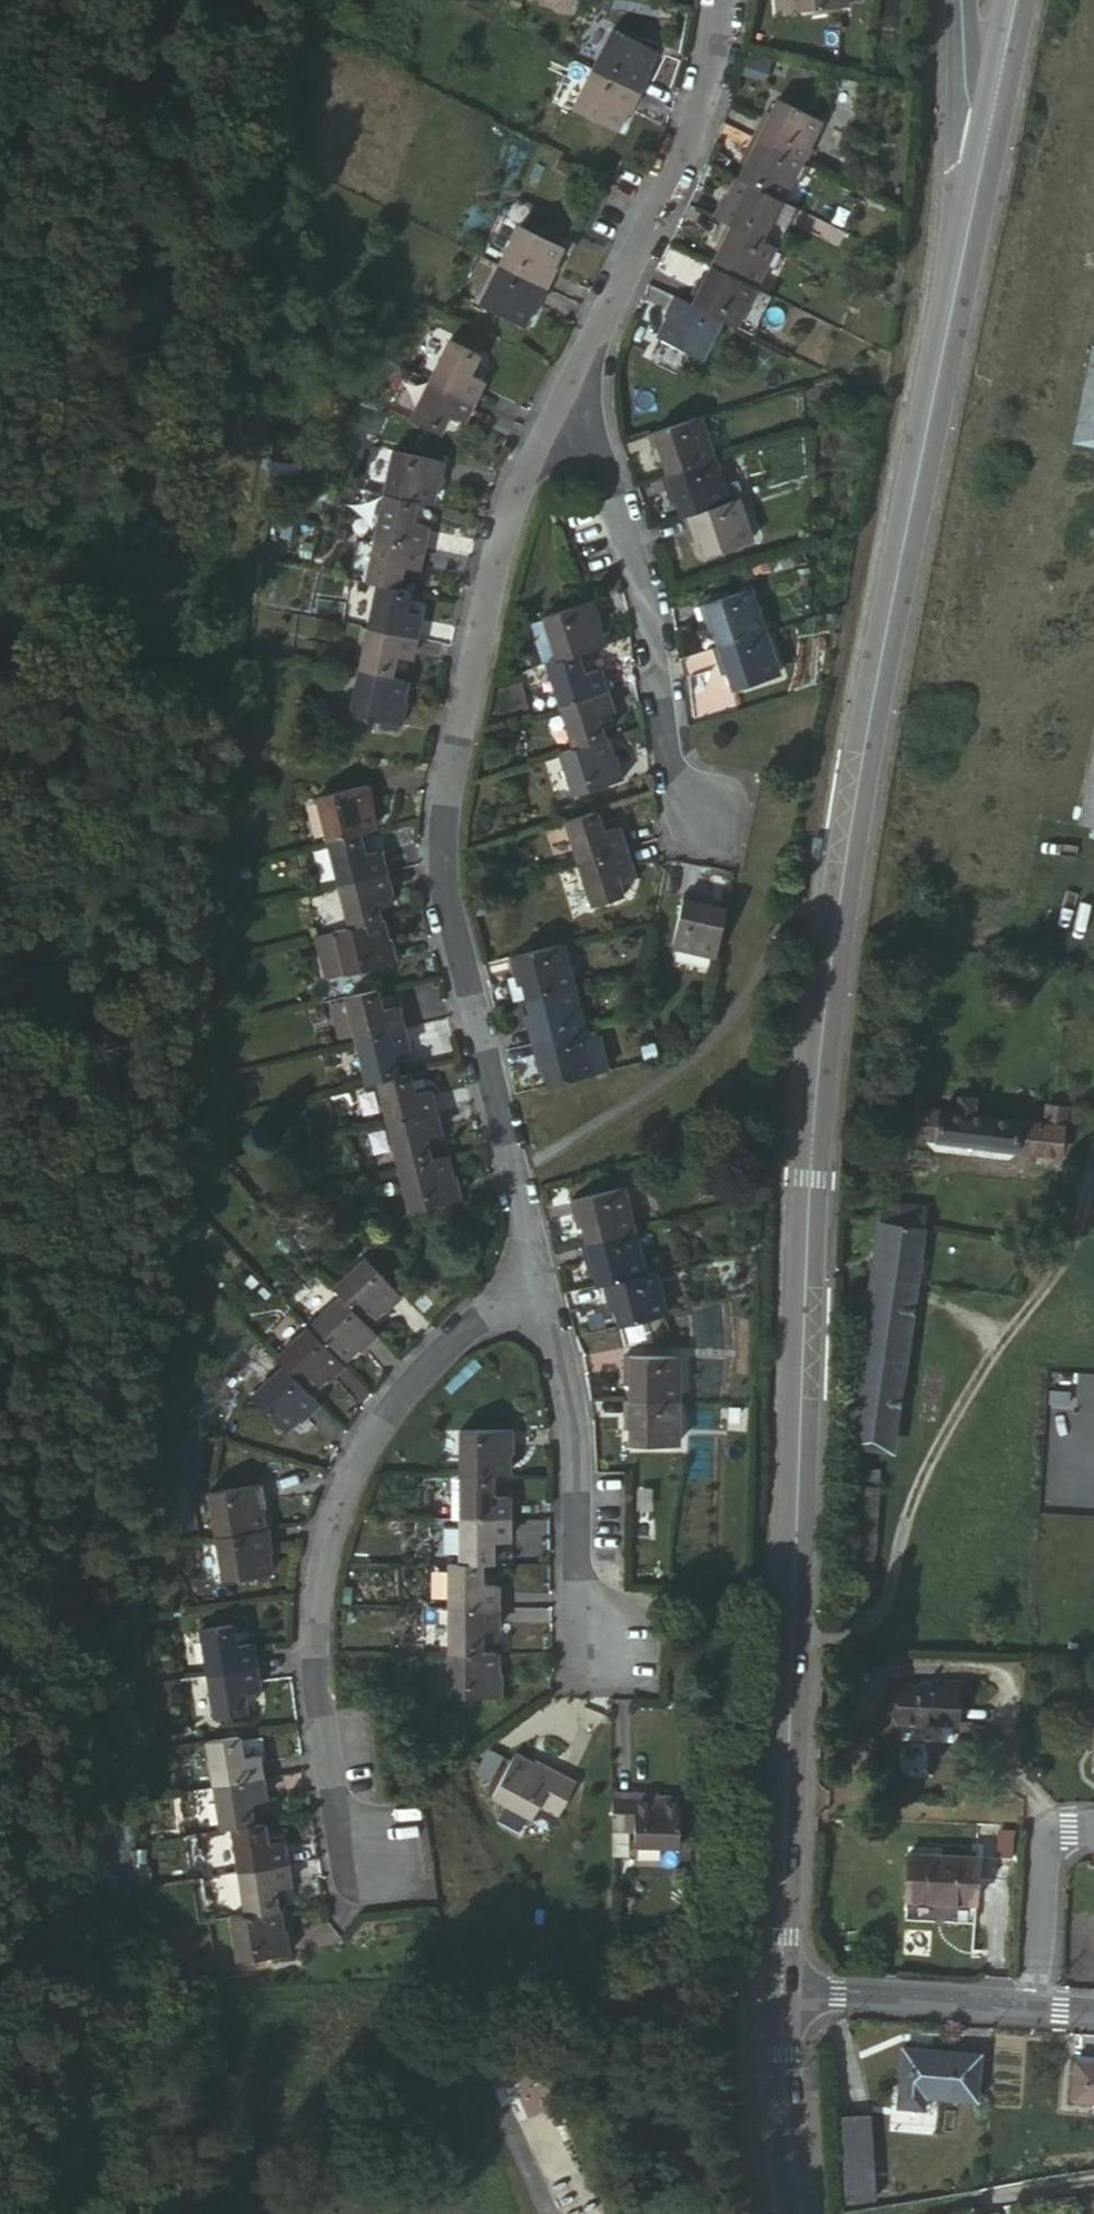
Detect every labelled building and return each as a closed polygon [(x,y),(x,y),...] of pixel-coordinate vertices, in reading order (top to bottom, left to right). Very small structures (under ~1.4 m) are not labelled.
[(592,73),(640,97),(651,75),(644,71),(652,54),(612,34),(592,73)] [(760,70),(764,49),(743,45),(739,66),(760,70)] [(630,116),(640,97),(592,73),(573,112),(615,132),(624,114),(630,116)] [(753,136),(803,158),(822,122),(779,100),(769,121),(762,118),(753,136)] [(783,200),(803,158),(753,136),(742,159),(748,163),(740,179),(783,200)] [(765,237),(783,200),(740,179),(732,196),(727,194),(716,213),(729,219),(765,237)] [(757,285),(778,243),(765,237),(729,219),(718,241),(725,243),(714,264),(757,285)] [(521,226),(501,267),(549,290),(559,269),(553,267),(562,247),(521,226)] [(757,285),(714,264),(705,284),(698,280),(689,300),(727,319),(737,324),(757,285)] [(549,290),(501,267),(483,305),(524,326),(533,308),(538,310),(549,290)] [(727,319),(689,300),(679,295),(669,315),(673,318),(664,338),(706,359),(727,319)] [(452,339),(431,380),(477,402),(486,383),(476,377),(487,357),(452,339)] [(477,402),(431,380),(411,419),(446,436),(455,419),(466,423),(477,402)] [(1093,444),(1093,380),(1082,442),(1093,444)] [(672,473),(716,459),(701,414),(649,433),(655,451),(662,447),(672,473)] [(397,451),(387,497),(422,505),(433,507),(438,483),(444,485),(449,463),(397,451)] [(731,502),(716,459),(672,473),(665,475),(670,494),(678,492),(687,519),(691,517),(731,502)] [(422,505),(387,497),(379,535),(425,545),(430,527),(418,523),(422,505)] [(742,499),(731,502),(691,517),(698,537),(704,535),(711,554),(757,538),(742,499)] [(420,571),(425,545),(379,535),(369,579),(379,581),(404,586),(408,567),(420,571)] [(357,540),(350,571),(365,574),(372,543),(357,540)] [(724,643),(768,628),(753,580),(699,598),(707,621),(716,617),(724,643)] [(410,613),(415,588),(404,586),(379,581),(370,623),(419,633),(423,615),(410,613)] [(543,615),(544,618),(558,662),(577,656),(602,649),(595,625),(601,623),(595,600),(543,615)] [(529,624),(540,667),(545,666),(558,662),(544,618),(529,624)] [(413,659),(419,633),(370,623),(361,668),(396,675),(400,656),(413,659)] [(782,672),(768,628),(724,643),(715,646),(721,664),(729,660),(737,685),(782,672)] [(545,666),(558,709),(606,694),(597,668),(583,673),(577,656),(558,662),(545,666)] [(396,675),(361,668),(351,713),(404,725),(409,704),(403,703),(408,678),(396,675)] [(606,694),(558,709),(572,752),(607,741),(600,716),(612,712),(606,694)] [(572,752),(563,755),(575,795),(626,779),(619,757),(612,758),(607,741),(572,752)] [(324,785),(338,832),(375,822),(387,818),(381,801),(389,798),(380,769),(324,785)] [(1085,819),(1093,821),(1093,777),(1085,819)] [(582,863),(627,849),(618,823),(605,828),(600,814),(568,824),(582,863)] [(375,822),(338,832),(351,876),(400,864),(394,844),(382,847),(375,822)] [(633,867),(627,849),(582,863),(596,905),(627,896),(620,872),(633,867)] [(405,883),(400,864),(351,876),(363,918),(401,910),(402,910),(395,887),(405,883)] [(728,950),(738,902),(715,898),(717,892),(690,888),(681,943),(728,950)] [(363,918),(351,921),(332,925),(345,969),(419,954),(411,927),(407,928),(402,910),(401,910),(363,918)] [(535,969),(542,997),(587,986),(575,939),(519,954),(524,972),(535,969)] [(393,1000),(389,982),(353,990),(355,996),(362,1026),(364,1031),(413,1019),(407,996),(393,1000)] [(534,1008),(543,1042),(599,1028),(587,986),(542,997),(545,1006),(534,1008)] [(362,1026),(355,996),(340,1000),(348,1030),(362,1026)] [(418,1041),(413,1019),(364,1031),(375,1078),(388,1074),(410,1069),(406,1044),(418,1041)] [(559,1057),(565,1080),(610,1069),(599,1028),(543,1042),(547,1060),(559,1057)] [(760,1077),(763,1056),(756,1054),(753,1077),(760,1077)] [(425,1065),(410,1069),(388,1074),(400,1115),(447,1102),(441,1080),(431,1083),(425,1065)] [(1074,1076),(1074,1088),(1084,1088),(1084,1077),(1074,1076)] [(914,1091),(912,1108),(928,1109),(930,1093),(914,1091)] [(961,1114),(976,1116),(978,1099),(963,1097),(961,1114)] [(1052,1125),(1069,1127),(1072,1104),(1055,1101),(1052,1125)] [(453,1127),(447,1102),(400,1115),(412,1157),(445,1146),(440,1131),(453,1127)] [(928,1109),(912,1108),(907,1137),(921,1138),(922,1131),(941,1133),(943,1112),(928,1109)] [(941,1133),(940,1141),(1021,1151),(1024,1122),(976,1116),(961,1114),(943,1112),(941,1133)] [(1065,1157),(1069,1127),(1052,1125),(1045,1124),(1040,1124),(1024,1122),(1021,1151),(1065,1157)] [(922,1131),(921,1138),(940,1141),(941,1133),(922,1131)] [(456,1143),(445,1146),(412,1157),(425,1202),(477,1187),(469,1161),(461,1163),(456,1143)] [(607,1232),(651,1223),(638,1174),(585,1188),(591,1214),(602,1212),(607,1232)] [(883,1223),(927,1229),(929,1209),(886,1204),(883,1223)] [(661,1264),(651,1223),(607,1232),(596,1234),(602,1256),(610,1254),(614,1272),(620,1271),(621,1274),(661,1264)] [(877,1278),(919,1284),(927,1229),(883,1223),(877,1278)] [(334,1280),(344,1292),(369,1318),(387,1300),(393,1305),(408,1290),(369,1248),(334,1280)] [(639,1319),(688,1307),(675,1260),(661,1264),(621,1274),(625,1294),(632,1293),(639,1319)] [(872,1314),(856,1439),(898,1444),(919,1284),(877,1278),(874,1296),(872,1314)] [(344,1292),(313,1322),(343,1353),(359,1336),(366,1343),(380,1329),(369,1318),(344,1292)] [(860,1313),(872,1314),(874,1296),(862,1294),(860,1313)] [(343,1353),(313,1322),(285,1350),(290,1355),(317,1382),(332,1370),(337,1374),(350,1359),(343,1353)] [(652,1397),(698,1398),(699,1348),(642,1348),(642,1374),(652,1374),(652,1397)] [(314,1411),(330,1396),(317,1382),(290,1355),(258,1387),(291,1421),(308,1406),(314,1411)] [(698,1441),(698,1398),(652,1397),(643,1397),(644,1419),(652,1420),(651,1441),(698,1441)] [(475,1425),(475,1473),(516,1473),(523,1473),(523,1454),(529,1454),(531,1425),(475,1425)] [(217,1483),(225,1529),(275,1521),(271,1502),(278,1500),(271,1471),(217,1483)] [(475,1473),(474,1515),(526,1514),(526,1495),(516,1495),(516,1473),(475,1473)] [(846,1552),(856,1552),(880,1553),(883,1487),(849,1484),(846,1552)] [(474,1559),(504,1558),(512,1559),(512,1541),(526,1541),(526,1514),(474,1515),(474,1559)] [(275,1521),(225,1529),(233,1577),(284,1568),(281,1547),(288,1544),(283,1519),(275,1521)] [(464,1559),(464,1606),(516,1606),(516,1584),(503,1584),(504,1558),(474,1559),(464,1559)] [(464,1606),(464,1651),(502,1651),(502,1628),(515,1627),(516,1606),(464,1606)] [(208,1620),(216,1666),(266,1658),(262,1634),(245,1637),(241,1613),(208,1620)] [(502,1651),(464,1651),(464,1697),(521,1697),(521,1669),(516,1668),(515,1651),(502,1651)] [(266,1658),(216,1666),(224,1712),(258,1706),(255,1685),(270,1682),(266,1658)] [(908,1678),(907,1715),(967,1717),(970,1675),(950,1674),(949,1679),(908,1678)] [(898,1722),(897,1734),(948,1738),(948,1725),(898,1722)] [(254,1745),(250,1726),(217,1730),(223,1773),(273,1766),(270,1743),(254,1745)] [(592,1777),(553,1755),(548,1760),(528,1749),(506,1793),(547,1817),(557,1800),(575,1810),(592,1777)] [(902,1786),(940,1785),(939,1757),(902,1758),(902,1786)] [(273,1766),(223,1773),(230,1819),(245,1817),(265,1815),(262,1792),(277,1789),(273,1766)] [(649,1841),(696,1840),(695,1795),(675,1796),(674,1783),(626,1783),(625,1825),(648,1826),(649,1841)] [(245,1817),(252,1864),(298,1857),(295,1831),(280,1832),(276,1813),(265,1815),(245,1817)] [(916,1895),(986,1899),(990,1852),(920,1846),(916,1895)] [(259,1908),(288,1903),(284,1881),(301,1879),(298,1857),(252,1864),(253,1871),(259,1908)] [(235,1873),(241,1911),(259,1908),(253,1871),(235,1873)] [(259,1908),(241,1911),(248,1954),(301,1946),(297,1922),(291,1922),(288,1903),(259,1908)] [(244,1979),(278,1972),(274,1955),(240,1962),(244,1979)] [(965,2098),(966,2054),(907,2052),(905,2109),(930,2110),(931,2097),(965,2098)] [(986,2055),(966,2054),(965,2098),(984,2099),(986,2055)] [(1093,2105),(1093,2066),(1081,2065),(1079,2104),(1093,2105)] [(833,2122),(843,2203),(869,2201),(860,2119),(833,2122)]
